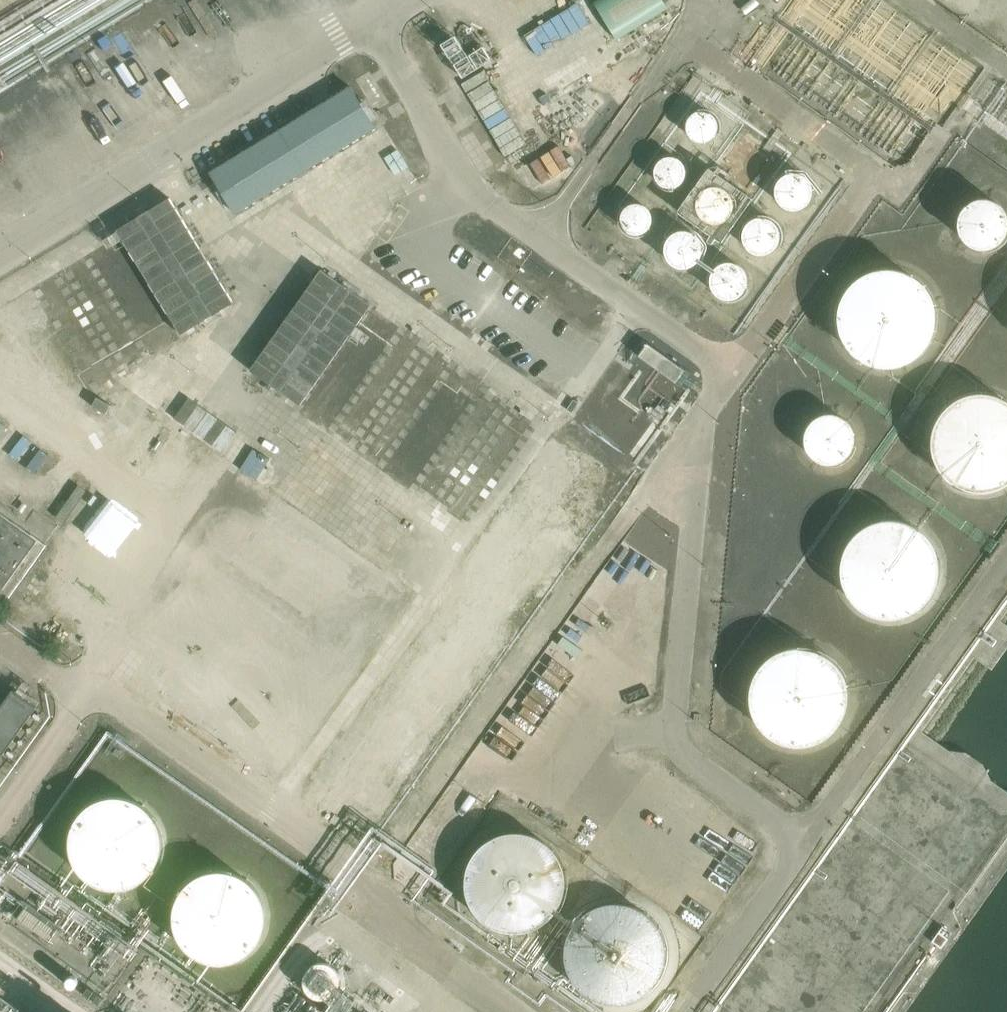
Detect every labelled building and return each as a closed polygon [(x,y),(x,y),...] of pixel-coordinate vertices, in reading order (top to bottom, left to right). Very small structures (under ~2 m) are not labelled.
[(594,2),(617,40),(668,9),(663,0),(597,0),(594,2)] [(579,2),(526,34),(538,55),(591,23),(579,2)] [(583,84),(564,114),(586,127),(604,98),(583,84)] [(353,89),(212,175),(235,213),(376,127),(353,89)] [(718,127),(717,121),(714,116),(708,112),(703,111),(697,111),(692,114),(690,117),(688,120),(686,126),(687,133),(690,138),(696,141),(701,143),(707,142),(713,139),(715,137),(717,133),(718,127)] [(763,158),(763,157),(762,151),(759,146),(753,143),(747,141),(741,143),(736,146),(733,152),(732,157),(733,162),(736,167),(740,171),(746,173),(753,172),(758,169),(761,164),(763,158)] [(684,172),(683,167),(679,161),(674,158),(668,157),(663,159),(658,163),(655,167),(655,172),(656,178),(659,182),(663,185),(668,187),(674,186),(679,183),(682,178),(684,172)] [(816,190),(816,189),(816,185),(814,181),(810,175),(805,171),(801,170),(796,169),(791,170),(787,171),(782,175),(778,182),(776,189),(778,197),(782,203),(788,207),(795,209),(802,208),(806,206),(809,204),(814,198),(815,194),(816,190)] [(741,205),(741,204),(739,196),(736,190),(732,187),(728,185),(721,183),(716,184),(712,185),(706,189),(703,193),(701,197),(700,204),(701,211),(702,214),(705,218),(708,221),(712,223),(719,225),(726,224),(731,222),(734,220),(739,213),(740,210),(741,205)] [(1003,244),(1005,241),(1006,238),(1006,211),(1006,210),(1004,207),(1001,203),(997,201),(993,199),(986,198),(982,198),(977,198),(972,200),(968,203),(964,206),(960,212),(958,216),(957,222),(957,227),(958,233),(961,238),(963,242),(967,246),(972,248),(977,250),(982,251),(986,251),(992,250),(997,248),(1002,244),(1003,244)] [(657,221),(657,220),(657,217),(656,212),(651,207),(646,204),(638,203),(631,205),(626,209),(623,215),(622,221),(623,227),(627,232),(631,236),(635,237),(639,238),(646,237),(651,233),(655,228),(657,221)] [(782,233),(782,232),(781,225),(776,218),(771,214),(767,213),(763,212),(757,213),(753,214),(749,217),(746,220),(744,224),(743,227),(742,232),(742,236),(744,240),(748,246),(754,250),(758,252),(762,252),(768,251),(771,250),(775,247),(780,241),(782,233)] [(703,249),(703,248),(703,244),(701,240),(696,234),(693,231),(689,230),(683,229),(678,230),(675,231),(670,235),(668,237),(666,241),(665,245),(664,249),(666,256),(670,262),(675,266),(683,268),(689,267),(696,263),(701,258),(703,253),(703,249)] [(749,279),(749,278),(748,271),(746,267),(743,264),(738,261),(734,259),(730,258),(724,259),(720,261),(716,263),(714,266),(711,270),(710,274),(709,278),(710,285),(714,291),(720,296),(724,298),(728,298),(734,298),(738,296),(742,293),(747,288),(748,283),(749,279)] [(250,373),(303,407),(371,302),(318,268),(250,373)] [(936,320),(936,319),(935,309),(932,299),(928,292),(921,285),(913,278),(904,274),(895,272),(886,271),(875,273),(868,276),(861,280),(855,285),(849,292),(845,300),(842,310),(841,319),(842,328),(844,337),(848,344),(853,351),(861,358),(868,362),(878,365),(886,366),(894,366),(904,364),(914,359),(921,353),(927,347),(932,338),(935,330),(936,320)] [(386,466),(454,362),(401,328),(333,432),(386,466)] [(654,335),(641,353),(677,379),(690,361),(654,335)] [(469,524),(539,420),(487,386),(417,489),(469,524)] [(1003,401),(993,398),(984,396),(978,396),(972,397),(965,399),(956,404),(949,409),(944,415),(939,424),(935,434),(934,443),(935,453),(938,462),(942,470),(949,478),(957,484),(964,488),(973,490),(982,491),(991,490),(1000,488),(1006,484),(1006,403),(1003,401)] [(606,453),(623,464),(652,421),(635,410),(606,453)] [(848,459),(852,455),(854,451),(856,447),(857,442),(857,436),(856,432),(854,427),(851,422),(847,419),(843,416),(834,413),(825,414),(820,416),(815,418),(811,423),(808,427),(806,432),(805,437),(805,442),(806,446),(808,451),(811,456),(814,459),(818,462),(823,464),(828,465),(834,465),(838,464),(844,462),(848,459)] [(87,489),(79,483),(58,514),(66,520),(87,489)] [(3,589),(38,540),(0,513),(0,587),(3,589)] [(932,599),(932,598),(937,589),(940,580),(942,571),(941,561),(939,552),(934,542),(930,536),(922,529),(915,524),(905,520),(897,519),(887,519),(877,521),(868,524),(860,530),(853,536),(847,545),(844,553),(842,563),(842,573),(844,584),(847,592),(853,600),(860,608),(867,613),(878,617),(887,619),(897,619),(907,616),(916,612),(924,607),(932,599)] [(768,735),(769,736),(776,741),(781,743),(787,745),(795,747),(806,747),(816,745),(824,741),(831,737),(838,730),(843,723),(847,714),(850,705),(850,694),(849,685),(846,676),(841,668),(834,659),(827,654),(817,650),(809,647),(799,647),(788,648),(780,651),(771,656),(763,663),(757,671),(753,680),(751,689),(750,700),(752,710),(755,719),(761,728),(768,735)] [(0,708),(0,756),(1,757),(38,704),(14,688),(0,708)] [(165,844),(165,843),(164,834),(162,826),(157,817),(152,810),(144,804),(137,800),(127,797),(118,796),(108,797),(101,799),(92,803),(85,809),(79,816),(75,823),(72,831),(70,841),(71,852),(73,860),(77,869),(83,876),(91,883),(99,887),(108,890),(116,891),(127,890),(134,888),(142,884),(150,878),(156,871),(161,862),(164,852),(165,844)] [(566,881),(566,880),(565,872),(562,861),(558,852),(550,843),(542,838),(533,834),(524,831),(514,831),(504,832),(497,835),(487,841),(480,847),(474,855),(470,862),(468,872),(467,881),(468,891),(471,900),(476,909),(482,916),(490,922),(499,927),(507,929),(517,930),(526,929),(534,927),(543,922),(551,916),(557,909),(562,900),(565,891),(566,881)] [(268,921),(268,920),(267,910),(265,902),(261,894),(254,886),(247,880),(238,876),(231,873),(219,872),(211,873),(202,876),(195,880),(187,887),(180,895),(176,903),(174,912),(173,921),(174,929),(176,937),(180,945),(186,953),(194,959),(201,963),(212,967),(220,968),(230,967),(240,963),(247,959),(255,953),(261,945),(265,938),(267,929),(268,921)] [(669,953),(669,952),(668,943),(664,932),(660,925),(655,917),(647,910),(640,906),(631,903),(621,901),(610,902),(602,903),(592,908),(583,914),(577,922),(571,931),(568,941),(566,950),(567,959),(569,970),(574,979),(579,987),(587,994),(596,999),(605,1002),(616,1003),(626,1003),(634,1001),(642,997),(652,990),(659,982),(664,974),(667,964),(669,953)] [(783,940),(750,950),(754,963),(739,967),(744,983),(756,979),(757,984),(770,980),(767,971),(771,970),(768,962),(788,956),(783,940)]
